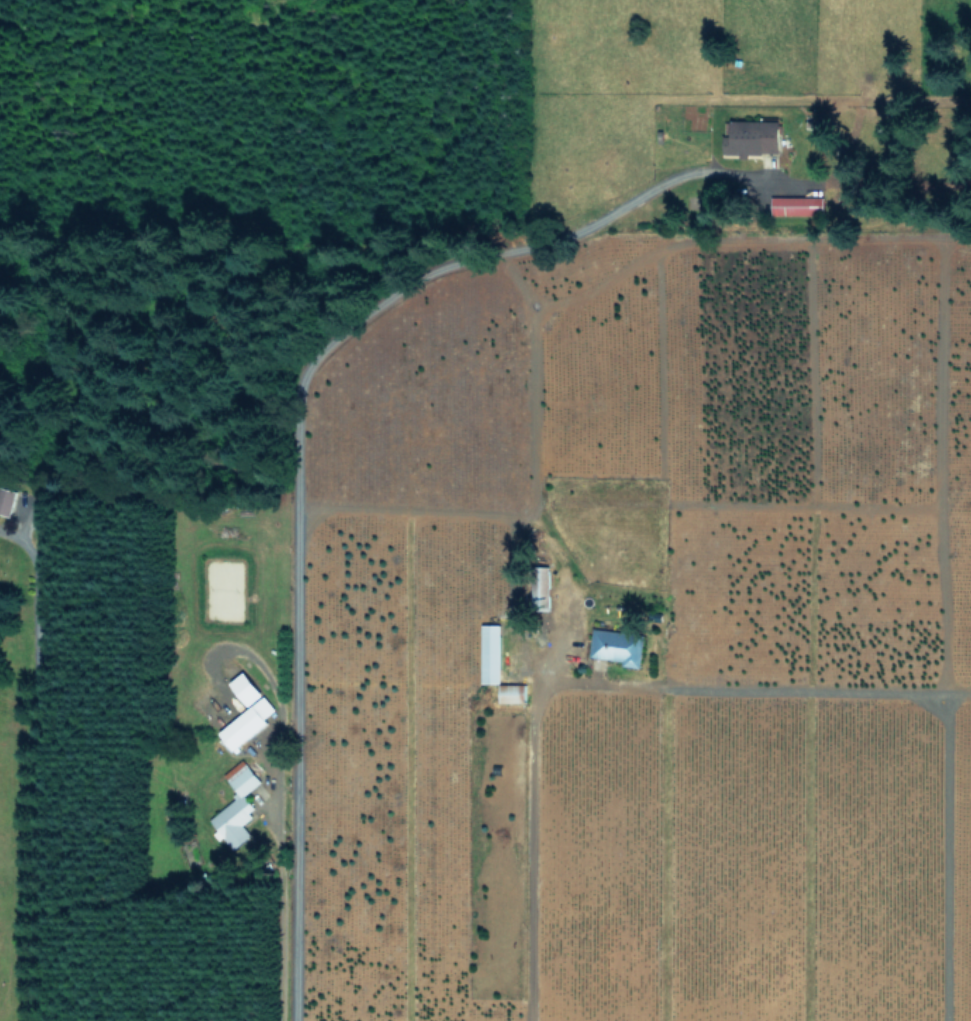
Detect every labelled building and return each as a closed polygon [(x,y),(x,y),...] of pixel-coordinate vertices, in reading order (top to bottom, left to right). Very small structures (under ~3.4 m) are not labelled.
[(779,153),(779,119),(730,119),(730,134),(722,134),(723,153),(740,153),(779,153)] [(823,195),(771,196),(771,214),(823,213),(823,195)] [(0,486),(0,512),(9,515),(16,491),(0,486)] [(548,603),(549,565),(539,565),(539,603),(548,603)] [(498,624),(481,624),(481,682),(499,682),(498,624)] [(621,659),(621,665),(640,667),(643,632),(592,628),(589,656),(621,659)] [(249,705),(262,693),(242,671),(228,683),(249,705)] [(498,701),(525,702),(525,683),(499,683),(498,701)] [(277,712),(263,695),(218,731),(225,741),(223,743),(229,750),(277,712)] [(251,835),(240,822),(256,810),(244,794),(260,781),(245,762),(225,778),(238,794),(208,818),(233,849),(251,835)]
